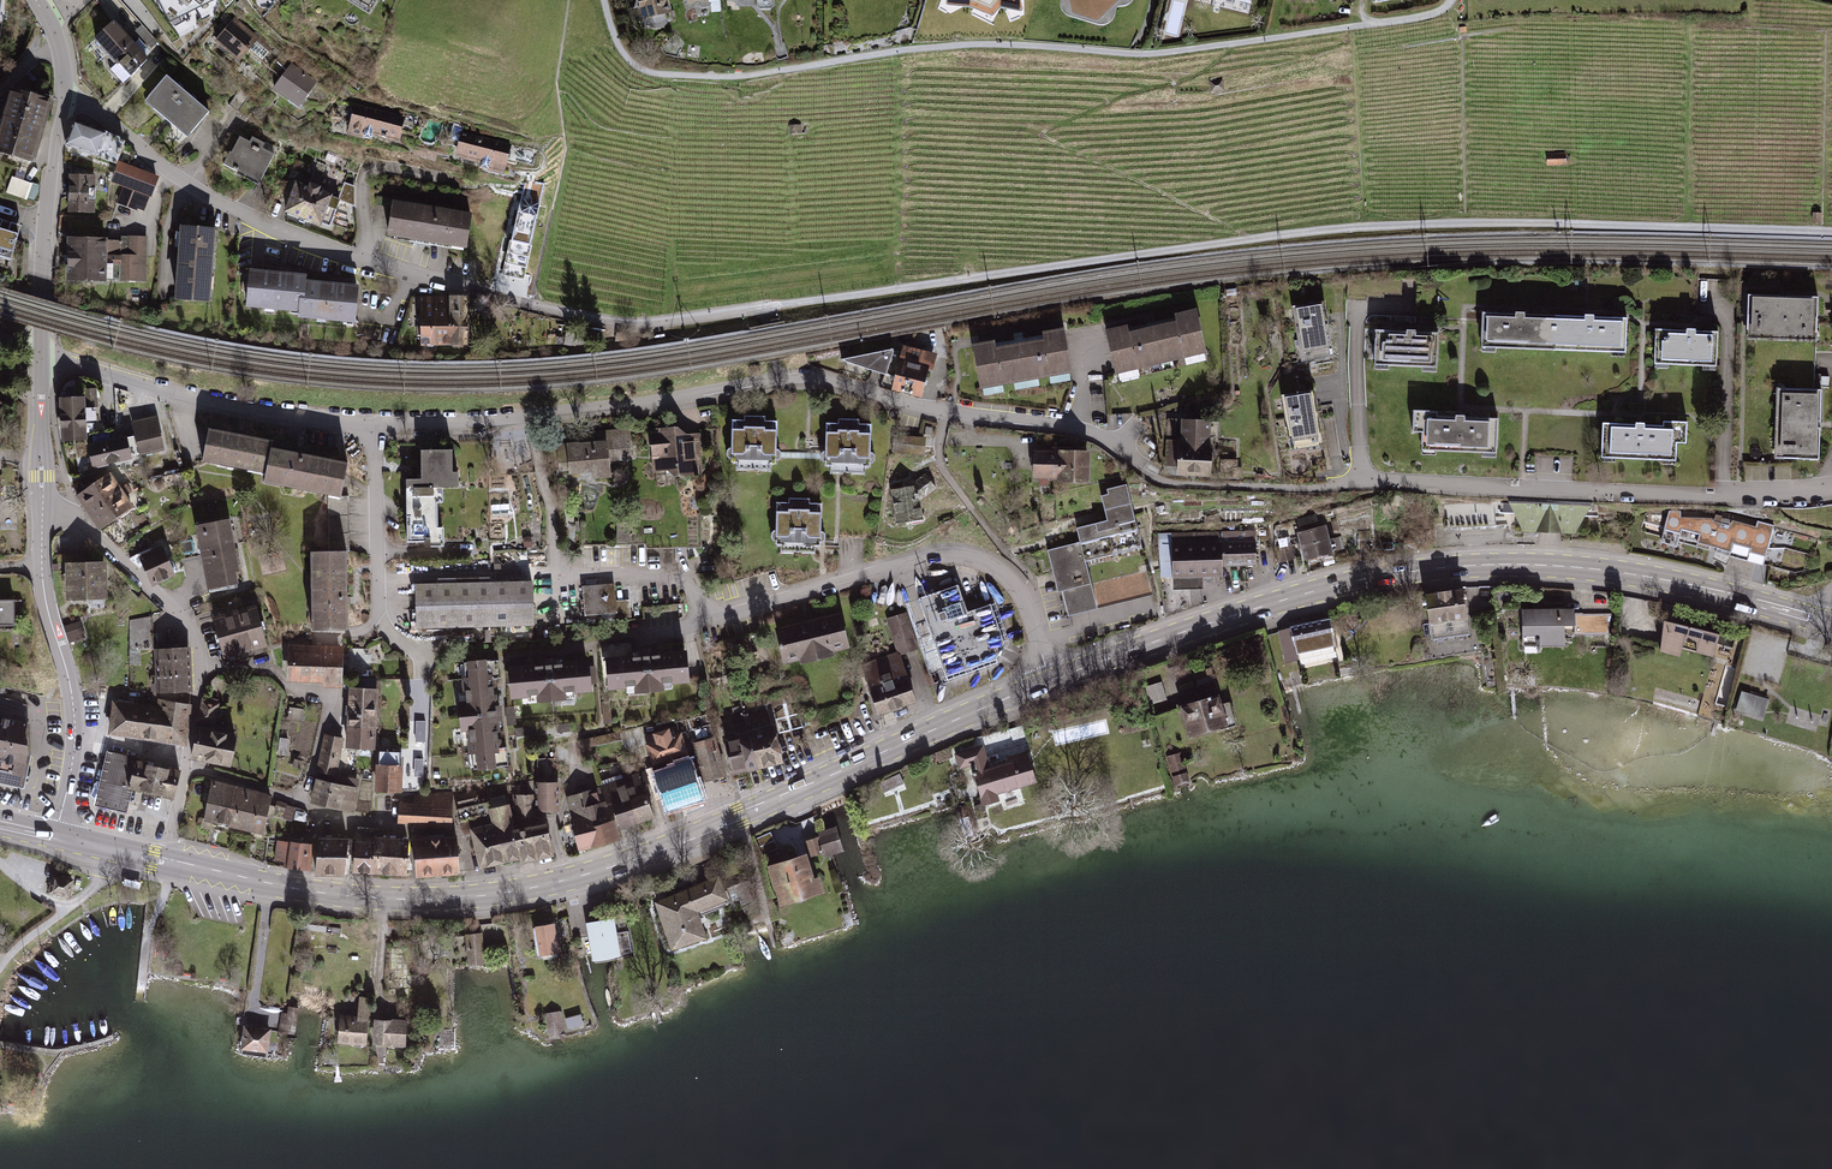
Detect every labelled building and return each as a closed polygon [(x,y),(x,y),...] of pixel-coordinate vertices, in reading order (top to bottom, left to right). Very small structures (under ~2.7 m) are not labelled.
[(169,22),(213,0),(158,0),(169,22)] [(377,9),(381,0),(360,0),(377,9)] [(639,9),(649,7),(653,21),(673,16),(670,0),(637,0),(639,9)] [(691,5),(701,2),(703,8),(713,6),(714,0),(690,0),(691,5)] [(761,11),(777,10),(777,0),(761,0),(761,11)] [(943,5),(969,7),(992,17),(999,7),(1023,12),(1020,0),(946,0),(943,5)] [(1070,17),(1097,25),(1103,25),(1111,22),(1115,16),(1115,10),(1116,9),(1118,7),(1120,7),(1122,7),(1126,6),(1131,3),(1133,0),(1060,0),(1060,6),(1061,10),(1064,14),(1070,17)] [(116,20),(94,39),(117,66),(112,71),(124,84),(151,60),(116,20)] [(237,20),(217,43),(243,65),(263,42),(237,20)] [(321,85),(293,65),(275,90),(302,110),(321,85)] [(211,113),(168,76),(147,101),(190,138),(211,113)] [(1222,81),(1211,83),(1213,93),(1224,92),(1222,81)] [(0,141),(0,156),(37,167),(38,161),(55,102),(15,91),(0,141)] [(410,118),(356,105),(348,137),(374,143),(376,136),(404,143),(410,118)] [(80,122),(69,147),(119,165),(125,145),(122,139),(80,122)] [(801,125),(789,126),(790,135),(802,135),(801,125)] [(518,141),(464,131),(458,159),(484,164),(483,171),(511,176),(518,141)] [(279,155),(240,138),(227,168),(266,185),(279,155)] [(435,152),(413,146),(411,156),(432,162),(435,152)] [(1567,155),(1548,155),(1548,168),(1567,168),(1567,155)] [(116,185),(124,189),(117,207),(139,215),(146,197),(152,199),(160,179),(123,165),(116,185)] [(312,184),(299,181),(289,217),(327,227),(337,192),(343,194),(348,175),(317,167),(312,184)] [(68,179),(69,216),(108,216),(107,178),(68,179)] [(34,186),(13,179),(8,195),(29,202),(34,186)] [(474,212),(394,202),(389,241),(468,252),(474,212)] [(1822,211),(1812,211),(1812,225),(1822,225),(1822,211)] [(5,222),(0,238),(0,260),(13,264),(24,227),(5,222)] [(218,231),(184,228),(178,302),(212,305),(218,231)] [(108,239),(107,281),(120,281),(146,281),(148,238),(121,237),(121,242),(108,239)] [(107,281),(108,239),(69,239),(68,281),(107,281)] [(504,262),(495,259),(492,270),(501,272),(504,262)] [(307,276),(252,269),(247,308),(303,314),(307,276)] [(363,286),(307,280),(303,319),(358,325),(363,286)] [(1749,296),(1747,334),(1817,336),(1819,298),(1749,296)] [(469,300),(420,301),(421,347),(470,345),(469,300)] [(1300,363),(1333,358),(1324,304),(1292,309),(1300,363)] [(1126,329),(1105,334),(1116,389),(1139,384),(1138,377),(1184,368),(1185,375),(1208,370),(1197,315),(1174,320),(1176,331),(1128,340),(1126,329)] [(1628,320),(1483,315),(1482,351),(1627,356),(1628,320)] [(1719,333),(1657,332),(1656,371),(1717,373),(1719,333)] [(995,343),(973,347),(981,398),(1072,384),(1064,333),(1043,336),(1045,348),(997,356),(995,343)] [(1438,335),(1376,333),(1374,371),(1437,373),(1438,335)] [(905,347),(893,391),(923,399),(935,355),(905,347)] [(889,376),(898,351),(845,362),(889,376)] [(60,398),(62,441),(90,440),(89,432),(101,431),(99,387),(83,388),(83,396),(60,398)] [(1821,393),(1782,392),(1781,465),(1820,466),(1821,393)] [(1293,453),(1325,447),(1314,394),(1282,400),(1293,453)] [(1424,441),(1424,457),(1498,459),(1499,422),(1439,420),(1439,414),(1414,414),(1414,441),(1424,441)] [(159,417),(131,423),(134,437),(88,447),(92,469),(167,453),(159,417)] [(747,421),(735,421),(735,464),(780,464),(780,423),(768,423),(767,417),(747,417),(747,421)] [(842,425),(830,425),(830,464),(874,464),(874,426),(863,426),(863,421),(842,421),(842,425)] [(1663,428),(1603,426),(1602,466),(1677,468),(1677,451),(1688,451),(1689,423),(1664,422),(1663,428)] [(277,438),(211,426),(205,465),(269,477),(277,438)] [(1210,449),(1211,428),(1182,426),(1181,443),(1166,443),(1165,469),(1177,470),(1177,476),(1213,477),(1214,450),(1210,449)] [(684,429),(652,431),(654,475),(706,472),(705,437),(685,438),(684,429)] [(605,442),(571,445),(574,477),(596,475),(597,484),(618,482),(617,464),(637,462),(634,431),(604,434),(605,442)] [(927,441),(915,441),(914,458),(926,459),(927,441)] [(350,461),(275,447),(268,486),(343,500),(350,461)] [(410,480),(411,543),(446,542),(446,490),(465,490),(464,467),(457,467),(457,451),(425,451),(425,480),(410,480)] [(1038,465),(1038,477),(1060,477),(1060,480),(1087,480),(1087,453),(1035,452),(1034,465),(1038,465)] [(112,472),(78,495),(102,530),(136,508),(112,472)] [(926,478),(907,492),(893,493),(896,531),(921,528),(919,505),(936,492),(926,478)] [(1079,544),(1047,552),(1063,623),(1154,598),(1127,486),(1107,491),(1108,497),(1101,499),(1107,526),(1076,534),(1079,544)] [(1594,505),(1512,504),(1524,538),(1575,539),(1594,505)] [(825,505),(779,505),(779,545),(825,545),(825,505)] [(344,516),(332,513),(325,544),(344,549),(352,517),(344,515),(344,516)] [(1684,513),(1673,513),(1670,529),(1665,542),(1680,547),(1767,566),(1778,527),(1760,523),(1759,528),(1725,521),(1726,516),(1719,515),(1718,520),(1684,519),(1684,513)] [(703,516),(582,517),(583,550),(649,549),(656,549),(703,549),(703,516)] [(198,526),(210,592),(246,586),(233,520),(198,526)] [(1329,525),(1298,534),(1307,566),(1338,558),(1329,525)] [(1174,595),(1204,594),(1204,583),(1223,583),(1223,571),(1258,570),(1257,532),(1159,535),(1160,583),(1174,582),(1174,595)] [(166,545),(141,556),(154,585),(179,574),(166,545)] [(353,552),(310,552),(311,630),(354,629),(353,552)] [(69,606),(111,605),(110,563),(69,564),(69,606)] [(532,583),(415,588),(417,634),(534,630),(532,583)] [(616,585),(584,586),(585,620),(632,618),(631,601),(617,602),(616,585)] [(923,598),(950,678),(1007,658),(989,606),(970,612),(960,585),(923,598)] [(1473,636),(1468,589),(1430,594),(1436,642),(1473,636)] [(0,600),(0,627),(15,627),(14,600),(0,600)] [(226,659),(270,648),(261,608),(216,619),(226,659)] [(1577,610),(1525,611),(1526,651),(1569,650),(1569,637),(1578,637),(1577,610)] [(899,655),(866,666),(883,717),(926,702),(914,667),(926,663),(909,611),(886,619),(899,655)] [(846,614),(782,629),(792,670),(855,655),(846,614)] [(131,618),(130,664),(137,664),(137,652),(150,652),(150,619),(131,618)] [(1329,622),(1278,633),(1286,669),(1304,665),(1301,652),(1334,644),(1329,622)] [(1670,623),(1663,654),(1685,658),(1686,650),(1719,657),(1724,634),(1670,623)] [(82,624),(66,628),(71,646),(87,641),(82,624)] [(290,682),(345,685),(347,649),(292,647),(290,682)] [(161,649),(162,701),(191,705),(189,648),(161,649)] [(690,651),(606,659),(609,696),(693,688),(690,651)] [(509,666),(512,702),(600,695),(597,659),(509,666)] [(500,660),(461,665),(470,771),(511,767),(500,660)] [(1216,667),(1196,673),(1202,693),(1222,686),(1216,667)] [(1167,700),(1162,685),(1144,690),(1149,706),(1167,700)] [(377,690),(353,689),(350,749),(374,751),(377,690)] [(1772,700),(1745,692),(1740,711),(1767,718),(1772,700)] [(750,712),(765,768),(789,762),(771,697),(748,704),(750,712)] [(1181,710),(1192,745),(1238,731),(1230,705),(1225,707),(1222,697),(1181,710)] [(110,739),(184,750),(191,705),(162,701),(156,700),(154,708),(115,703),(110,739)] [(222,704),(203,701),(200,722),(219,725),(222,704)] [(290,719),(303,722),(304,712),(292,709),(290,719)] [(751,772),(765,768),(750,712),(736,715),(742,738),(751,772)] [(20,787),(33,722),(0,716),(0,783),(20,787)] [(235,770),(241,734),(199,726),(192,762),(235,770)] [(538,737),(539,728),(517,727),(516,736),(538,737)] [(656,736),(660,747),(653,749),(672,812),(708,801),(703,784),(729,776),(717,736),(677,748),(672,732),(656,736)] [(583,737),(584,746),(622,743),(622,734),(583,737)] [(318,778),(313,804),(354,811),(359,780),(340,777),(347,740),(324,736),(316,778),(318,778)] [(738,775),(751,772),(742,738),(728,741),(738,775)] [(1047,780),(1039,752),(996,764),(991,743),(960,752),(965,772),(982,767),(990,796),(1047,780)] [(134,793),(140,759),(107,752),(96,808),(129,816),(134,793)] [(379,794),(404,794),(403,766),(399,766),(398,753),(382,754),(382,767),(378,767),(379,794)] [(1181,756),(1166,761),(1174,789),(1190,784),(1181,756)] [(181,767),(140,759),(134,793),(175,801),(181,767)] [(419,771),(409,772),(409,785),(419,785),(419,771)] [(886,793),(906,787),(902,776),(883,782),(886,793)] [(616,805),(624,831),(658,820),(644,777),(604,790),(610,807),(616,805)] [(274,794),(214,782),(205,824),(265,836),(274,794)] [(562,782),(539,784),(540,813),(563,812),(562,782)] [(602,790),(566,800),(582,853),(622,841),(619,831),(616,821),(612,822),(602,790)] [(534,794),(518,796),(521,820),(537,819),(534,794)] [(416,805),(400,805),(400,826),(417,826),(417,830),(454,831),(455,795),(416,795),(416,805)] [(474,834),(483,870),(524,860),(517,830),(511,803),(490,808),(489,801),(459,809),(466,836),(474,834)] [(297,808),(277,803),(275,814),(287,817),(285,822),(293,824),(297,808)] [(534,826),(540,857),(557,854),(551,823),(534,826)] [(517,830),(524,860),(540,857),(534,826),(517,830)] [(816,836),(804,841),(809,854),(821,850),(824,857),(841,850),(832,826),(815,833),(816,836)] [(378,829),(357,828),(355,875),(376,876),(377,838),(378,829)] [(768,832),(754,839),(762,854),(776,847),(768,832)] [(460,836),(415,840),(419,880),(464,876),(460,836)] [(353,839),(321,837),(319,871),(351,872),(353,839)] [(412,840),(377,838),(376,876),(410,877),(412,840)] [(315,846),(279,842),(277,863),(288,864),(288,869),(312,872),(315,846)] [(806,851),(768,863),(780,901),(825,887),(820,869),(812,872),(806,851)] [(63,878),(50,875),(45,894),(68,900),(73,881),(63,878)] [(660,899),(677,946),(714,933),(707,914),(735,904),(725,876),(660,899)] [(142,882),(124,878),(122,885),(140,889),(142,882)] [(618,917),(591,924),(601,960),(627,952),(618,917)] [(550,923),(530,928),(537,955),(557,950),(550,923)] [(482,932),(462,934),(466,965),(485,963),(482,932)] [(362,1015),(344,1014),(341,1041),(372,1044),(376,999),(364,998),(362,1015)] [(296,1011),(279,1008),(275,1031),(292,1034),(296,1011)] [(563,1012),(548,1013),(549,1042),(565,1041),(563,1012)] [(411,1019),(380,1019),(380,1044),(411,1044),(411,1019)] [(569,1031),(584,1027),(581,1019),(567,1022),(569,1031)] [(271,1027),(243,1023),(240,1050),(268,1053),(271,1027)]
